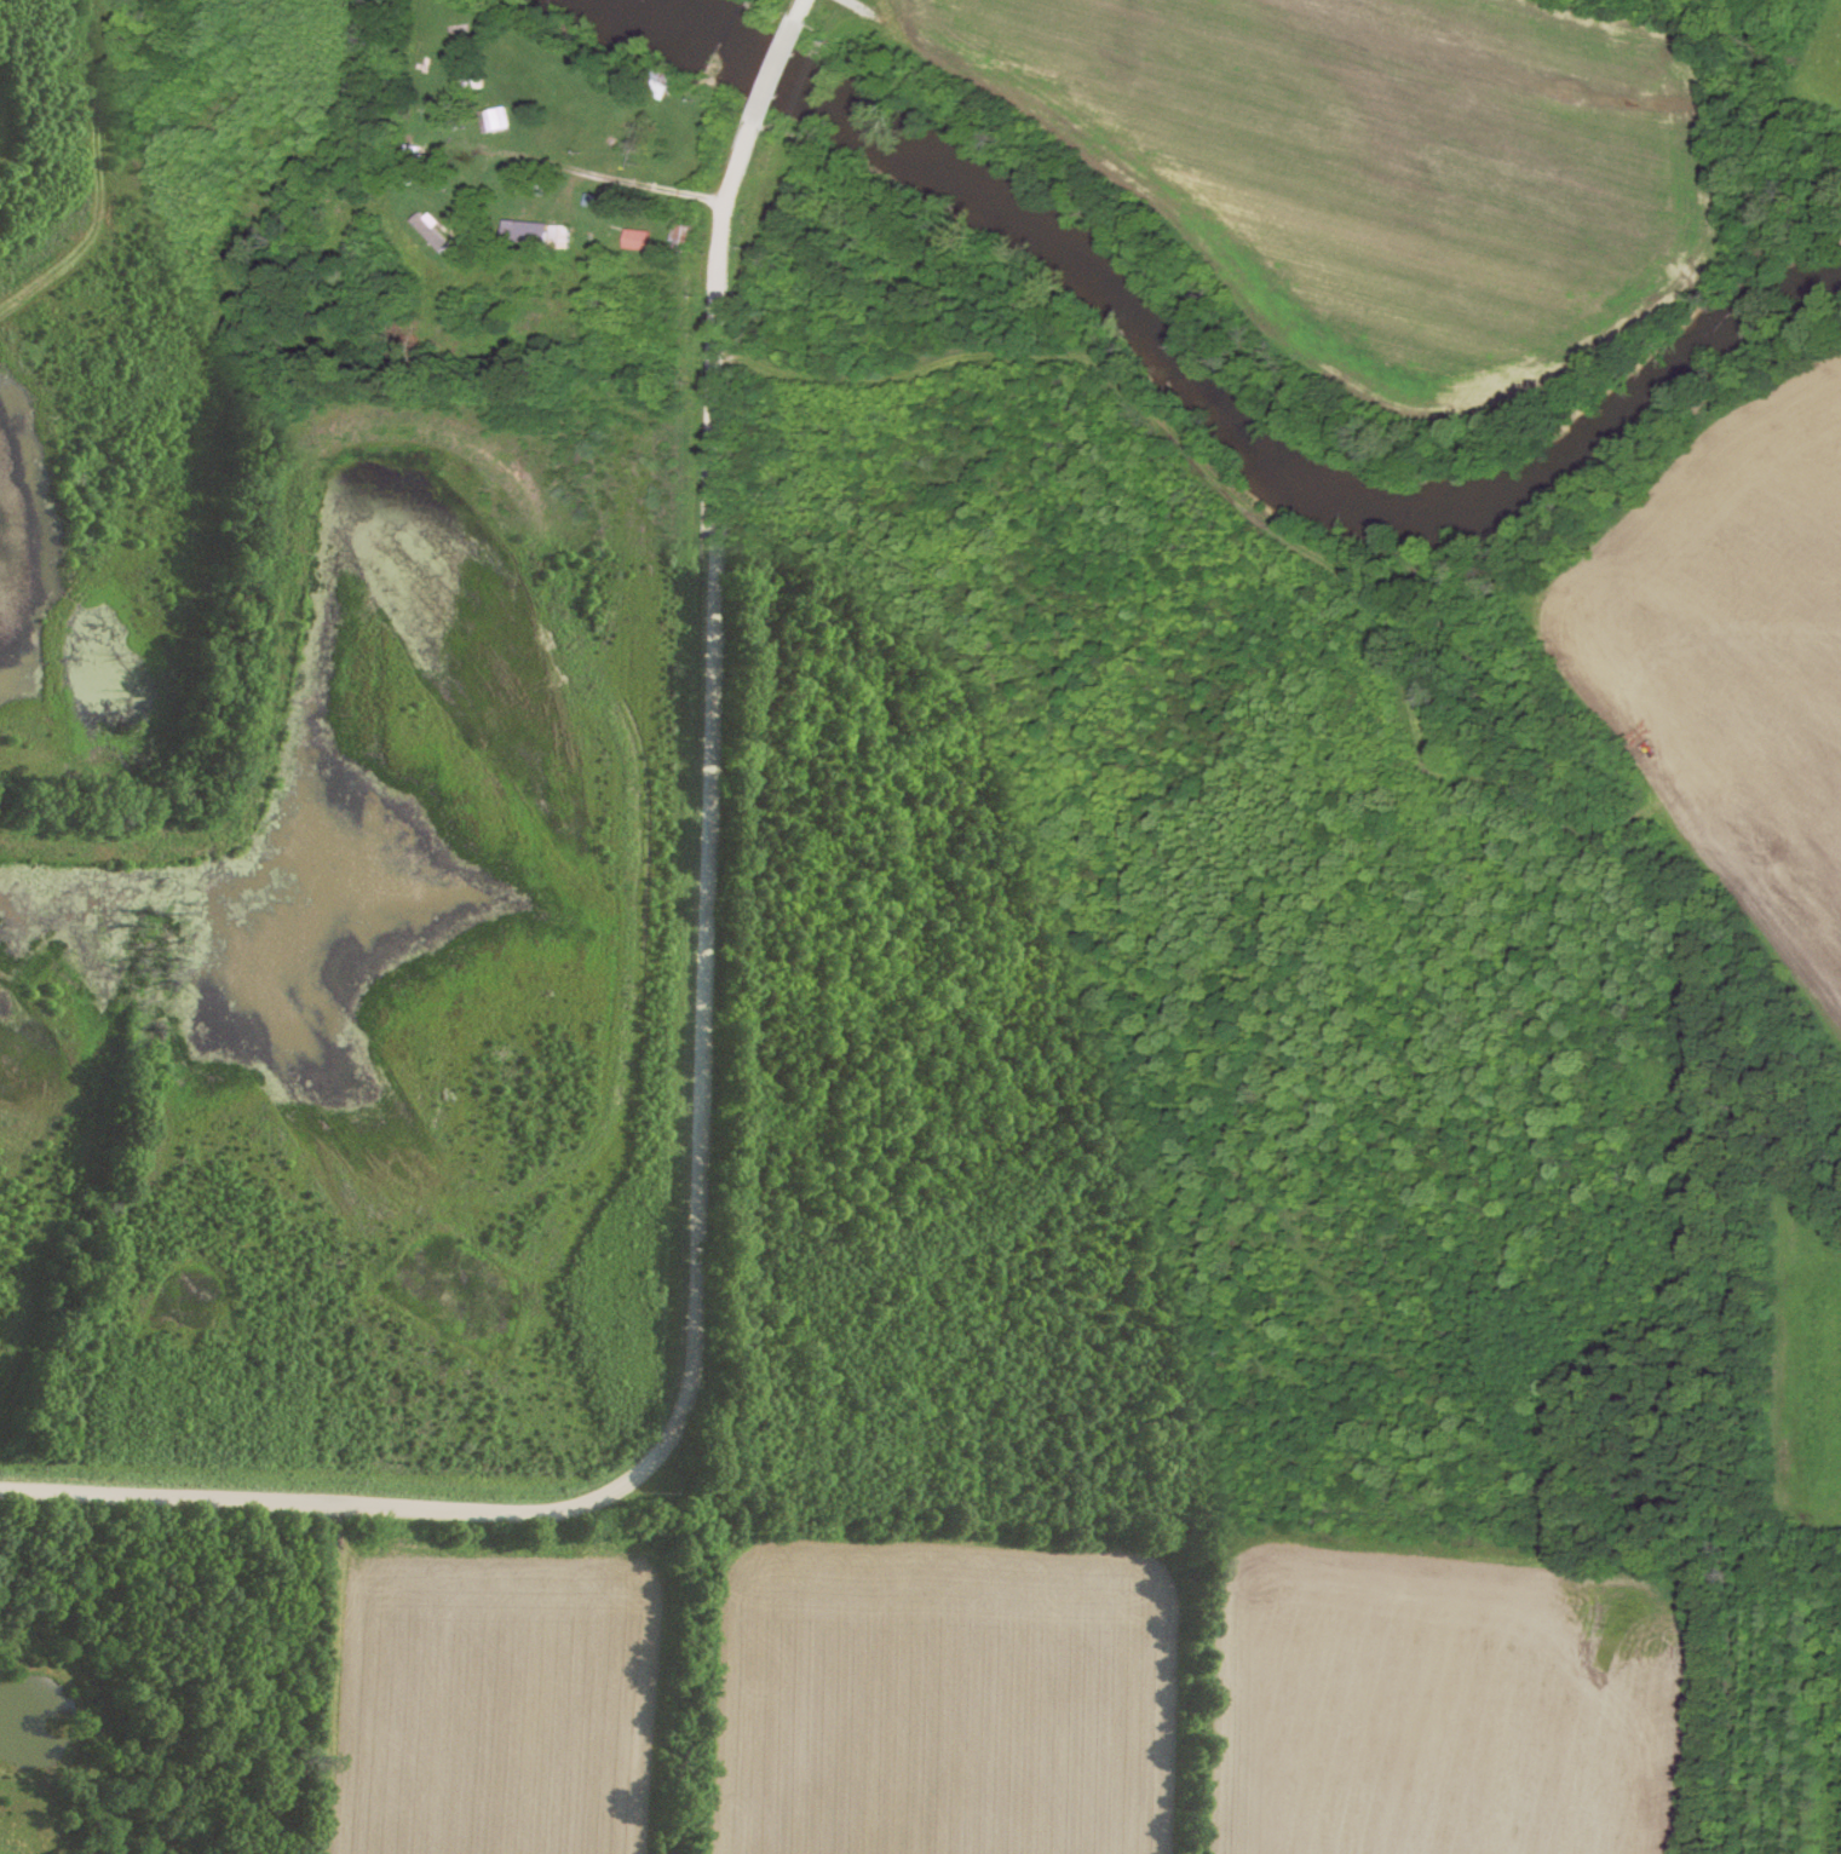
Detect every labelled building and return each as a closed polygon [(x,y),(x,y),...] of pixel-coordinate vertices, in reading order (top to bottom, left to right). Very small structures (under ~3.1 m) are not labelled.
[(468,78),(471,94),(490,91),(488,75),(468,78)] [(499,131),(517,125),(510,105),(492,111),(499,131)] [(681,248),(696,250),(699,224),(683,223),(681,248)] [(579,224),(559,224),(559,251),(579,251),(579,224)] [(634,249),(658,250),(659,229),(634,229),(634,249)] [(607,240),(607,236),(590,236),(590,252),(628,252),(628,240),(607,240)]
